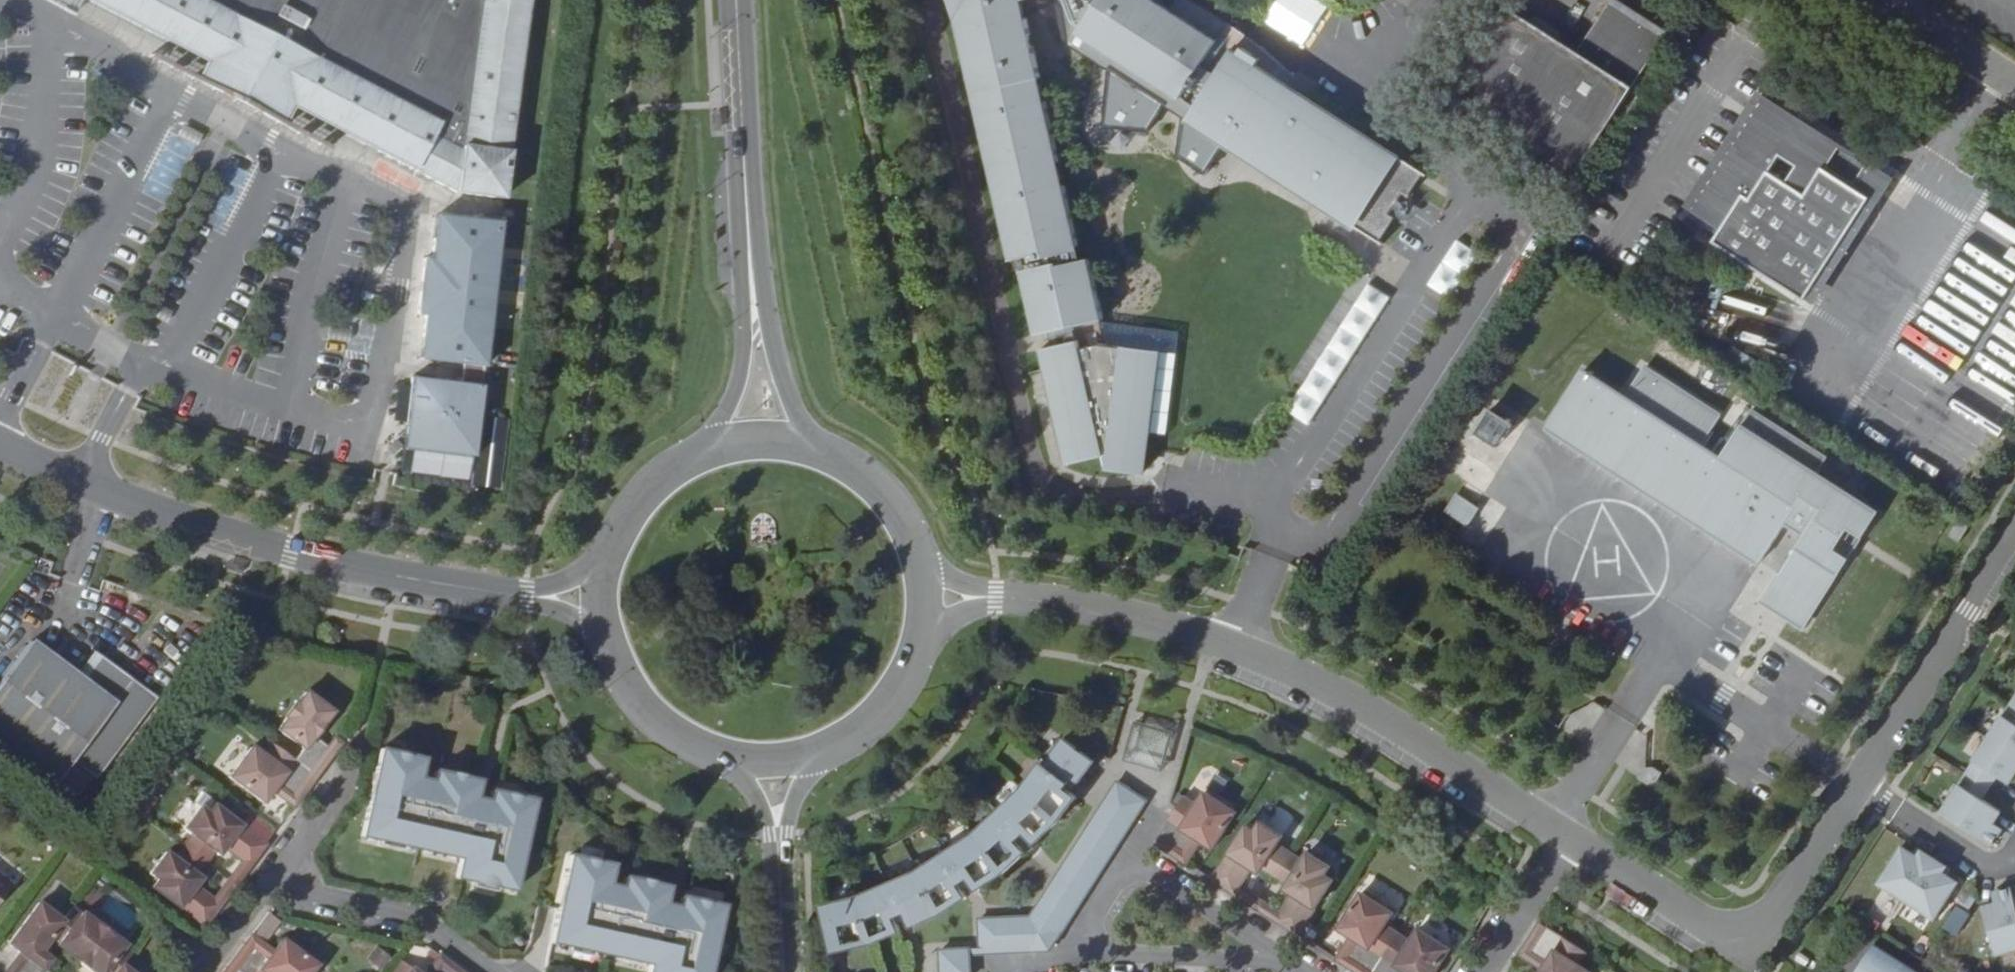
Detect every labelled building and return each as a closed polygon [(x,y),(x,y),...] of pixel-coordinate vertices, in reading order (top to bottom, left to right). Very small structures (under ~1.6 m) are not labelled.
[(78,10),(84,0),(58,0),(78,10)] [(227,70),(216,90),(264,116),(275,95),(460,192),(507,198),(514,151),(535,0),(91,0),(227,70)] [(971,98),(974,98),(979,122),(976,123),(988,182),(992,181),(996,205),(994,206),(1006,265),(1019,263),(1022,277),(1017,279),(1029,339),(1067,330),(1092,325),(1095,324),(1083,264),(1072,267),(1069,252),(1071,251),(1060,191),(1057,192),(1053,169),(1056,168),(1043,109),(1040,110),(1035,86),(1039,85),(1025,25),(1022,26),(1018,7),(1039,0),(951,0),(971,98)] [(1075,30),(1080,34),(1077,39),(1230,140),(1222,150),(1372,249),(1417,182),(1268,83),(1275,73),(1182,9),(1174,21),(1141,0),(1063,0),(1075,30)] [(1348,10),(1354,0),(1333,0),(1348,10)] [(1579,55),(1508,11),(1452,98),(1578,178),(1665,39),(1612,4),(1579,55)] [(1694,213),(1769,97),(1764,94),(1754,108),(1752,107),(1743,121),(1746,122),(1689,210),(1694,213)] [(1874,163),(1769,97),(1694,213),(1724,232),(1717,244),(1805,300),(1872,194),(1860,187),(1874,163)] [(227,163),(213,191),(232,201),(246,172),(227,163)] [(1897,178),(1874,163),(1860,187),(1872,194),(1805,300),(1814,307),(1897,178)] [(504,223),(441,215),(435,259),(428,258),(424,288),(495,296),(504,223)] [(1365,283),(1286,412),(1310,426),(1388,297),(1365,283)] [(495,296),(424,288),(421,314),(429,314),(423,358),(466,363),(463,383),(484,386),(495,296)] [(1092,325),(1067,330),(1070,345),(1072,352),(1091,348),(1094,348),(1095,339),(1092,325)] [(1070,345),(1032,353),(1057,468),(1098,460),(1095,474),(1130,479),(1135,449),(1139,449),(1152,357),(1094,348),(1091,348),(1072,352),(1070,345)] [(1794,626),(1876,499),(1812,458),(1822,442),(1742,392),(1709,441),(1692,430),(1712,397),(1630,345),(1609,378),(1566,350),(1525,416),(1747,558),(1776,515),(1794,527),(1769,565),(1767,564),(1747,596),(1794,626)] [(463,383),(413,378),(404,449),(476,457),(484,386),(463,383)] [(1484,410),(1471,430),(1498,447),(1511,427),(1484,410)] [(1134,480),(1139,449),(1135,449),(1130,479),(1134,480)] [(1470,502),(1458,494),(1446,511),(1468,525),(1479,508),(1470,502)] [(1942,534),(1956,543),(1968,524),(1954,515),(1942,534)] [(88,657),(44,623),(0,679),(0,736),(56,779),(75,757),(99,775),(166,685),(112,641),(95,663),(88,657)] [(279,638),(260,634),(258,644),(277,649),(279,638)] [(105,635),(88,657),(95,663),(112,641),(105,635)] [(305,687),(277,724),(304,744),(295,756),(316,772),(334,749),(326,744),(312,733),(331,707),(305,687)] [(1969,775),(1994,790),(2002,778),(2014,785),(2014,784),(2014,707),(2013,705),(1969,775)] [(1131,718),(1122,757),(1161,766),(1170,727),(1131,718)] [(344,735),(337,730),(326,744),(334,749),(344,735)] [(1066,737),(1046,762),(1072,782),(1076,777),(1082,781),(1096,759),(1066,737)] [(299,795),(316,772),(295,756),(273,740),(264,752),(251,743),(229,773),(263,798),(272,787),(278,779),(299,795)] [(380,745),(360,834),(459,856),(455,875),(513,887),(533,796),(494,788),(490,787),(488,798),(474,795),(476,784),(433,774),(432,778),(418,775),(422,755),(380,745)] [(1058,818),(1062,813),(1076,793),(1068,787),(1072,782),(1046,762),(1041,770),(1039,768),(1022,786),(1058,818)] [(434,767),(433,774),(476,784),(478,777),(434,767)] [(1030,911),(977,913),(978,942),(978,952),(1052,949),(1149,796),(1117,775),(1030,911)] [(1987,802),(1994,790),(1969,775),(1962,786),(1987,802)] [(272,787),(294,803),(299,795),(278,779),(272,787)] [(1007,805),(1000,811),(1020,832),(1025,828),(1035,839),(1058,818),(1022,786),(1005,803),(1007,805)] [(1962,786),(1945,814),(1963,825),(1997,846),(2004,835),(1995,829),(1998,825),(2005,813),(1987,802),(1962,786)] [(1183,795),(1154,839),(1178,855),(1193,832),(1200,836),(1213,845),(1236,809),(1205,789),(1196,802),(1183,795)] [(183,843),(205,859),(214,847),(218,850),(224,843),(229,836),(237,842),(232,848),(243,857),(249,862),(266,840),(214,802),(209,810),(200,803),(184,824),(193,831),(183,843)] [(1005,803),(999,809),(1000,811),(1007,805),(1005,803)] [(999,809),(992,816),(994,817),(1000,811),(999,809)] [(992,816),(973,831),(1003,869),(1026,848),(1016,837),(1020,832),(1000,811),(994,817),(992,816)] [(1275,872),(1289,850),(1276,842),(1282,833),(1258,818),(1253,827),(1247,823),(1212,876),(1235,891),(1239,884),(1246,873),(1239,868),(1244,860),(1251,864),(1259,869),(1262,864),(1275,872)] [(1995,829),(2004,835),(2006,830),(1998,825),(1995,829)] [(956,849),(949,854),(963,877),(969,873),(977,886),(1003,869),(973,831),(955,847),(956,849)] [(1200,836),(1193,832),(1178,855),(1185,859),(1200,836)] [(229,836),(224,843),(232,848),(237,842),(229,836)] [(205,859),(183,843),(175,855),(166,848),(150,869),(158,876),(153,882),(204,922),(220,901),(214,895),(202,887),(198,894),(190,888),(195,882),(201,874),(196,870),(205,859)] [(1918,855),(1908,848),(1885,884),(1939,918),(1962,882),(1948,874),(1952,867),(1926,850),(1922,856),(1918,855)] [(1289,850),(1275,872),(1288,881),(1285,886),(1292,891),(1300,895),(1294,903),(1287,898),(1280,910),(1275,917),(1298,932),(1333,877),(1324,872),(1330,863),(1308,849),(1302,858),(1289,850)] [(569,852),(557,907),(550,940),(647,962),(645,971),(707,971),(723,903),(680,894),(677,904),(663,902),(666,891),(622,881),(621,885),(607,882),(611,862),(569,852)] [(940,856),(919,870),(940,910),(966,893),(958,880),(963,877),(949,854),(941,859),(940,856)] [(235,881),(249,862),(243,857),(228,876),(235,881)] [(1251,864),(1244,860),(1239,868),(1246,873),(1251,864)] [(0,870),(0,895),(12,879),(0,870)] [(897,881),(889,885),(901,913),(907,910),(912,922),(940,910),(919,870),(896,878),(897,881)] [(624,874),(622,881),(666,891),(667,884),(624,874)] [(228,876),(214,895),(220,901),(235,881),(228,876)] [(202,887),(195,882),(190,888),(198,894),(202,887)] [(880,884),(856,891),(871,939),(900,927),(895,915),(901,913),(889,885),(881,888),(880,884)] [(1239,884),(1235,891),(1255,904),(1260,897),(1239,884)] [(1361,971),(1371,971),(1397,931),(1384,923),(1393,909),(1361,889),(1338,925),(1352,934),(1359,939),(1345,961),(1361,971)] [(834,902),(825,903),(832,933),(838,931),(842,946),(871,939),(856,891),(833,898),(834,902)] [(1292,891),(1287,898),(1294,903),(1300,895),(1292,891)] [(1993,909),(2008,958),(2014,956),(2014,891),(2010,893),(2012,903),(2008,904),(1993,909)] [(2004,894),(2008,904),(2012,903),(2010,893),(2004,894)] [(1260,897),(1255,904),(1275,917),(1280,910),(1260,897)] [(48,968),(44,964),(51,954),(41,947),(50,935),(64,917),(63,916),(39,899),(9,939),(21,949),(27,953),(13,971),(45,971),(48,968)] [(50,935),(58,941),(82,908),(74,902),(63,916),(64,917),(50,935)] [(82,908),(58,941),(100,971),(101,971),(125,940),(82,908)] [(1883,934),(1891,921),(1875,912),(1868,925),(1883,934)] [(1539,920),(1524,944),(1547,959),(1542,967),(1539,971),(1583,971),(1586,968),(1576,962),(1584,949),(1539,920)] [(1371,971),(1404,971),(1406,969),(1411,971),(1433,971),(1450,946),(1418,926),(1409,939),(1397,931),(1371,971)] [(273,947),(251,931),(246,938),(268,955),(273,947)] [(838,931),(832,933),(835,947),(842,946),(838,931)] [(1359,939),(1352,934),(1338,956),(1345,961),(1359,939)] [(246,938),(229,962),(243,971),(307,971),(316,960),(282,935),(273,947),(268,955),(246,938)] [(125,940),(101,971),(113,971),(122,961),(122,960),(123,961),(134,947),(125,940)] [(972,952),(972,942),(938,944),(939,971),(973,971),(972,952)] [(1856,971),(1922,971),(1875,942),(1856,971)] [(1524,944),(1519,953),(1542,967),(1547,959),(1524,944)] [(372,948),(364,962),(379,970),(387,956),(372,948)] [(21,949),(3,971),(13,971),(27,953),(21,949)] [(440,952),(425,971),(436,971),(447,958),(440,952)] [(447,958),(436,971),(466,971),(447,958)] [(122,961),(113,971),(137,971),(123,961),(122,961)] [(229,962),(221,971),(243,971),(229,962)]
